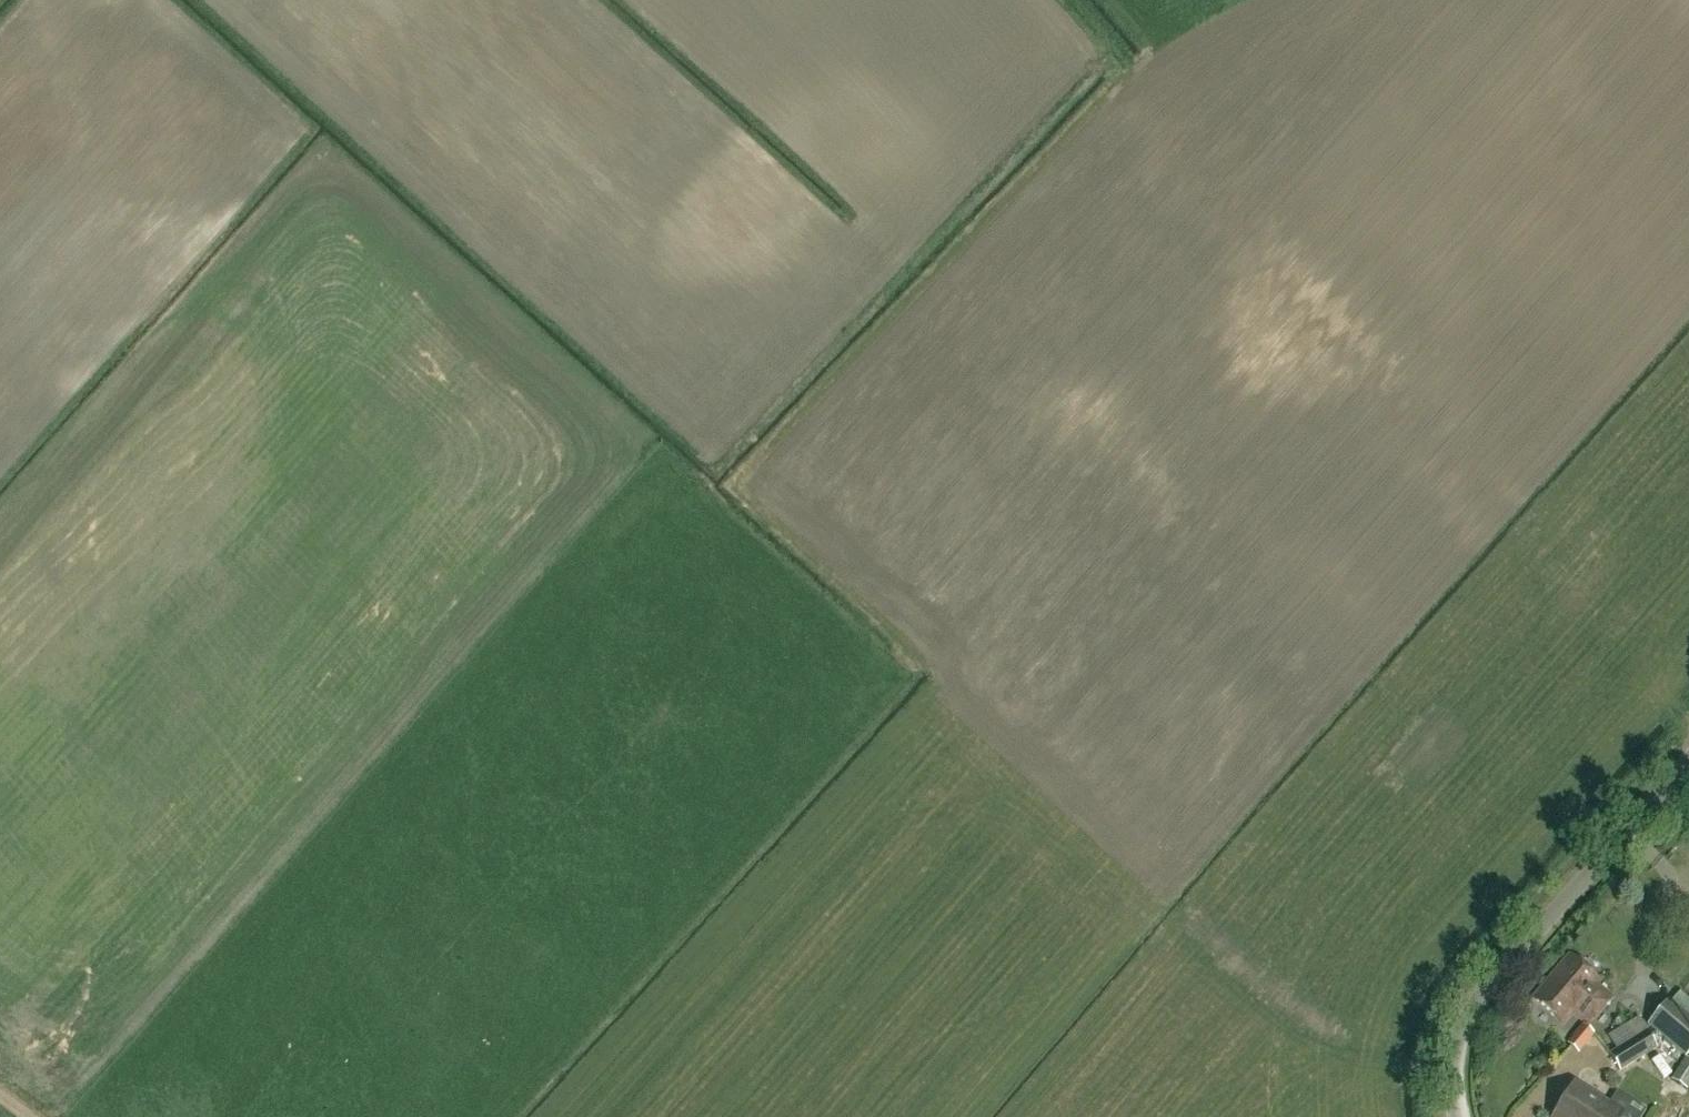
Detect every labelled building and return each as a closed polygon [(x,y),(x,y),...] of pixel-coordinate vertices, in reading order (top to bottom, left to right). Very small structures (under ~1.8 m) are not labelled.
[(1563,1024),(1573,1013),(1587,1025),(1611,996),(1597,984),(1600,980),(1569,954),(1532,998),(1563,1024)] [(1688,1054),(1688,1016),(1669,999),(1648,1024),(1686,1057),(1688,1054)] [(1594,1034),(1583,1024),(1567,1042),(1579,1052),(1594,1034)] [(1619,1069),(1628,1064),(1655,1047),(1646,1032),(1610,1054),(1619,1069)] [(1685,1088),(1687,1089),(1688,1085),(1688,1059),(1685,1057),(1671,1079),(1685,1088)] [(1645,1109),(1615,1091),(1608,1103),(1573,1082),(1552,1116),(1640,1116),(1645,1109)]
